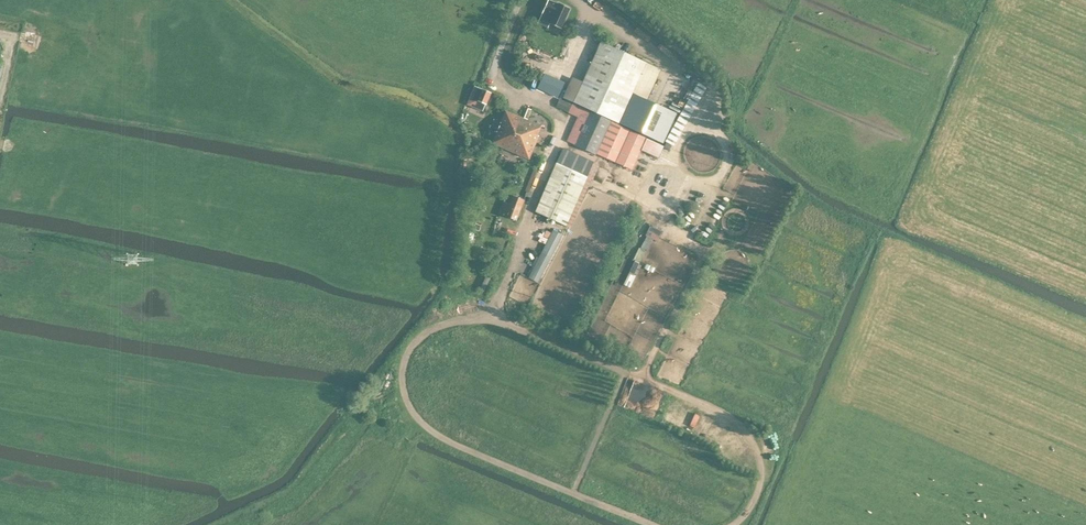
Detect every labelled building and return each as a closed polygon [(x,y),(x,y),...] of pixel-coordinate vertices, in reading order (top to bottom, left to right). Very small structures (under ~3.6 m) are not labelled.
[(552,0),(548,0),(539,19),(551,24),(551,23),(561,27),(568,11),(559,7),(560,4),(552,0)] [(601,42),(573,103),(665,145),(679,113),(647,98),(655,80),(660,69),(601,42)] [(537,48),(532,59),(534,60),(531,64),(545,71),(553,55),(537,48)] [(486,105),(491,93),(475,86),(467,104),(482,111),(485,104),(486,105)] [(572,104),(569,110),(581,116),(569,142),(575,145),(575,144),(596,154),(634,171),(648,139),(590,112),(590,113),(572,104)] [(505,111),(492,143),(514,133),(521,136),(527,120),(505,111)] [(541,126),(531,122),(527,120),(521,136),(536,143),(539,136),(537,136),(541,126)] [(528,161),(533,150),(536,143),(521,136),(514,133),(492,143),(491,145),(528,161)] [(556,163),(535,211),(566,226),(593,163),(562,150),(557,161),(586,174),(585,176),(556,163)] [(503,201),(498,213),(516,220),(524,200),(512,195),(509,204),(503,201)] [(725,230),(730,233),(734,235),(740,235),(744,233),(748,229),(750,225),(750,220),(748,215),(745,211),(741,209),(736,208),(730,210),(726,214),(723,219),(723,224),(725,230)] [(652,238),(658,241),(664,228),(647,221),(631,259),(642,263),(652,238)] [(551,229),(531,279),(542,283),(562,233),(551,229)] [(687,412),(687,425),(697,425),(697,412),(687,412)]
